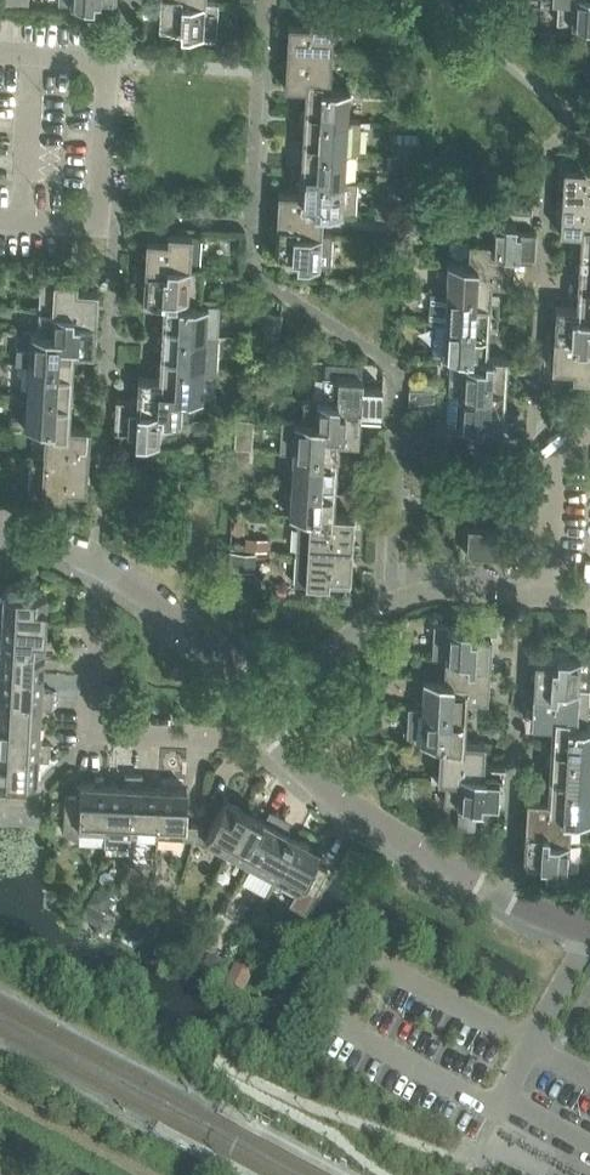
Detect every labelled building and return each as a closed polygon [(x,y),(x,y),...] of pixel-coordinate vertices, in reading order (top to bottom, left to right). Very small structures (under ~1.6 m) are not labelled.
[(183,0),(161,0),(159,31),(180,32),(214,34),(216,3),(205,2),(183,1),(183,0)] [(521,14),(522,0),(508,0),(507,13),(521,14)] [(574,0),(566,0),(558,0),(557,21),(571,22),(571,24),(589,24),(589,0),(574,0)] [(310,24),(289,23),(287,55),(309,56),(309,48),(332,49),(332,35),(344,36),(345,18),(310,16),(310,24)] [(329,87),(332,49),(309,48),(309,56),(287,55),(285,86),(307,87),(308,79),(328,80),(328,86),(329,87)] [(328,86),(328,80),(308,79),(307,87),(305,109),(326,110),(325,118),(348,119),(350,88),(329,87),(328,86)] [(395,120),(408,120),(409,103),(402,102),(395,102),(395,120)] [(325,118),(326,110),(305,109),(303,140),(324,142),(324,149),(346,150),(357,150),(359,120),(348,119),(325,118)] [(324,149),(324,142),(303,140),(302,171),(322,172),(322,179),(344,181),(346,150),(324,149)] [(406,153),(406,141),(391,140),(391,152),(406,153)] [(585,162),(585,170),(563,168),(562,200),(584,202),(585,194),(589,194),(589,162),(585,162)] [(322,179),(322,172),(302,171),(300,193),(301,193),(301,202),(320,203),(320,211),(322,211),(353,213),(355,181),(344,181),(322,179)] [(408,174),(408,188),(417,188),(417,174),(408,174)] [(301,193),(300,193),(279,191),(277,223),(299,224),(298,233),(321,234),(322,211),(320,211),(320,203),(301,202),(301,193)] [(585,194),(584,202),(562,200),(560,231),(581,232),(582,232),(583,223),(589,223),(589,194),(585,194)] [(510,204),(509,213),(531,214),(531,206),(531,205),(510,204)] [(434,212),(420,211),(419,230),(433,231),(434,212)] [(396,216),(397,221),(390,215),(383,222),(399,236),(399,235),(405,229),(406,229),(407,228),(396,216)] [(535,228),(515,227),(515,219),(477,217),(475,239),(490,241),(492,241),(491,250),(511,250),(511,259),(513,259),(533,261),(535,228)] [(299,224),(277,223),(275,255),(276,255),(296,256),(296,263),(331,265),(333,235),(321,234),(298,233),(299,224)] [(583,223),(582,232),(581,232),(580,254),(589,254),(589,223),(583,223)] [(405,229),(399,235),(410,246),(415,240),(405,229)] [(199,234),(191,234),(168,233),(167,240),(146,239),(144,273),(167,275),(168,267),(189,268),(200,269),(200,266),(198,266),(199,234)] [(490,241),(475,239),(469,239),(468,262),(470,262),(469,271),(490,272),(489,281),(490,281),(511,283),(513,259),(511,259),(511,250),(491,250),(492,241),(490,241)] [(580,254),(578,284),(589,285),(589,254),(580,254)] [(276,255),(275,262),(296,263),(296,256),(276,255)] [(470,262),(468,262),(447,261),(445,292),(467,294),(467,301),(488,303),(490,281),(489,281),(490,272),(469,271),(470,262)] [(200,269),(189,268),(168,267),(167,275),(144,273),(143,302),(164,303),(165,303),(166,294),(187,295),(186,303),(199,303),(200,269)] [(77,280),(54,279),(39,279),(37,311),(52,311),(74,313),(73,320),(96,321),(98,290),(76,289),(77,280)] [(578,284),(577,306),(578,307),(578,316),(589,316),(589,285),(578,284)] [(467,301),(467,294),(445,292),(443,323),(466,324),(465,332),(487,333),(488,303),(467,301)] [(186,303),(187,295),(166,294),(165,303),(164,303),(163,325),(184,326),(183,334),(206,335),(208,304),(199,303),(186,303)] [(577,306),(556,305),(554,337),(576,339),(576,346),(589,347),(589,316),(578,316),(578,307),(577,306)] [(74,313),(52,311),(37,311),(36,332),(51,333),(51,342),(72,343),(71,352),(72,352),(94,353),(96,321),(73,320),(74,313)] [(465,332),(466,324),(443,323),(441,354),(451,355),(462,355),(463,356),(463,363),(484,364),(485,355),(487,333),(465,332)] [(183,334),(184,326),(163,325),(161,356),(182,357),(181,364),(215,366),(217,336),(206,335),(183,334)] [(263,328),(262,339),(278,341),(279,330),(263,328)] [(51,333),(36,332),(30,332),(29,349),(15,348),(14,363),(28,363),(51,365),(50,372),(71,374),(72,352),(71,352),(72,343),(51,342),(51,333)] [(576,339),(554,337),(552,368),(556,369),(555,377),(589,378),(589,347),(576,346),(576,339)] [(463,356),(462,355),(451,355),(448,392),(482,394),(483,386),(505,388),(507,356),(485,355),(484,364),(463,363),(463,356)] [(181,364),(182,357),(161,356),(160,377),(161,377),(160,386),(180,387),(180,396),(181,396),(213,398),(215,366),(181,364)] [(50,372),(51,365),(28,363),(26,395),(49,396),(48,403),(69,405),(71,374),(50,372)] [(161,377),(160,377),(138,376),(137,399),(139,399),(139,408),(158,409),(158,418),(160,418),(181,419),(181,396),(180,396),(180,387),(160,386),(161,377)] [(361,386),(362,378),(338,377),(336,400),(339,400),(338,409),(358,410),(357,418),(359,418),(380,420),(382,387),(361,386)] [(410,379),(409,389),(421,390),(433,391),(434,381),(410,379)] [(482,394),(448,392),(446,424),(503,427),(505,388),(483,386),(482,394)] [(409,389),(408,404),(433,400),(433,391),(421,390),(409,389)] [(48,403),(49,396),(26,395),(24,425),(45,427),(46,427),(45,433),(67,435),(67,426),(68,426),(69,405),(48,403)] [(139,399),(137,399),(117,398),(114,430),(135,431),(135,439),(158,440),(160,418),(158,418),(158,409),(139,408),(139,399)] [(336,431),(335,440),(337,440),(358,442),(359,418),(357,418),(358,410),(338,409),(339,400),(336,400),(302,398),(301,420),(317,421),(316,430),(336,431)] [(253,416),(254,402),(242,401),(241,416),(253,416)] [(301,420),(294,420),(280,419),(278,452),(292,452),(315,454),(314,461),(335,462),(337,440),(335,440),(336,431),(316,430),(317,421),(301,420)] [(89,427),(68,426),(67,426),(67,435),(45,433),(46,427),(45,427),(42,464),(65,465),(65,458),(88,459),(89,427)] [(314,461),(315,454),(292,452),(290,483),(312,484),(312,492),(333,493),(335,462),(314,461)] [(86,490),(88,459),(65,458),(65,465),(42,464),(28,463),(27,494),(64,497),(65,490),(86,490)] [(312,492),(312,484),(290,483),(288,514),(297,514),(296,522),(331,524),(331,515),(332,515),(333,493),(312,492)] [(233,528),(244,529),(245,512),(234,511),(233,528)] [(354,516),(332,515),(331,515),(331,524),(296,522),(294,551),(329,554),(329,546),(352,547),(354,516)] [(496,556),(498,528),(468,527),(467,554),(496,556)] [(264,538),(245,537),(244,548),(264,549),(264,538)] [(349,586),(352,547),(329,546),(329,554),(294,551),(292,583),(349,586)] [(253,571),(254,554),(231,553),(230,570),(253,571)] [(44,620),(46,593),(3,590),(2,618),(44,620)] [(2,618),(0,618),(0,644),(55,648),(56,638),(43,638),(44,620),(2,618)] [(489,666),(491,635),(469,634),(469,626),(432,624),(431,655),(445,656),(467,657),(467,665),(489,666)] [(55,648),(0,644),(0,646),(0,670),(42,672),(43,655),(55,656),(55,648)] [(535,661),(533,691),(553,693),(554,685),(578,686),(580,656),(556,654),(556,662),(535,661)] [(487,698),(489,666),(467,665),(467,657),(445,656),(443,679),(446,679),(445,687),(465,688),(465,696),(487,698)] [(42,672),(0,670),(0,696),(52,699),(52,690),(41,690),(42,672)] [(464,718),(465,696),(465,688),(445,687),(446,679),(443,679),(423,677),(421,709),(442,710),(442,718),(464,718)] [(576,724),(578,686),(554,685),(553,693),(533,691),(531,724),(552,725),(553,725),(554,716),(576,717),(575,723),(576,724)] [(0,696),(0,723),(39,725),(40,707),(52,708),(52,699),(0,696)] [(462,740),(464,718),(442,718),(442,710),(421,709),(407,708),(405,740),(440,742),(439,748),(461,749),(462,740)] [(576,725),(576,724),(575,723),(576,717),(554,716),(553,725),(552,725),(551,745),(573,746),(572,754),(589,755),(589,726),(576,725)] [(0,723),(0,749),(49,751),(50,743),(38,742),(39,725),(0,723)] [(481,765),(483,765),(484,742),(462,740),(461,749),(439,748),(438,773),(429,773),(429,780),(444,780),(460,781),(460,772),(481,773),(481,765)] [(572,754),(573,746),(551,745),(549,775),(571,776),(570,784),(589,785),(589,755),(572,754)] [(0,749),(0,776),(36,779),(37,760),(49,761),(49,751),(0,749)] [(503,765),(483,765),(481,765),(481,773),(460,772),(460,781),(444,780),(442,803),(457,804),(480,805),(481,797),(501,798),(503,765)] [(125,785),(107,784),(104,833),(104,845),(130,846),(131,834),(134,774),(125,773),(125,785)] [(142,787),(142,774),(134,774),(131,834),(156,836),(159,787),(142,787)] [(571,776),(549,775),(548,799),(549,799),(548,808),(589,811),(589,785),(570,784),(571,776)] [(104,833),(107,784),(80,783),(79,796),(63,795),(61,831),(76,838),(77,832),(104,833)] [(187,789),(160,787),(159,787),(156,836),(193,838),(194,838),(198,825),(197,824),(185,823),(187,789)] [(548,808),(549,799),(548,799),(527,798),(525,829),(546,830),(545,838),(569,839),(570,819),(589,820),(589,811),(548,808)] [(225,855),(249,812),(225,799),(209,830),(198,825),(194,838),(225,855)] [(248,867),(277,814),(270,810),(264,821),(249,812),(225,855),(248,867)] [(482,825),(498,826),(498,813),(482,812),(482,825)] [(277,814),(248,867),(240,881),(264,894),(272,880),(295,837),(280,829),(286,818),(277,814)] [(567,871),(569,839),(545,838),(546,830),(525,829),(523,861),(532,861),(533,869),(567,871)] [(313,861),(319,850),(295,837),(272,880),(294,892),(288,902),(304,911),(326,869),(313,861)] [(106,910),(90,901),(83,913),(99,922),(106,910)] [(141,907),(125,931),(136,939),(152,914),(141,907)] [(146,946),(141,955),(148,959),(153,950),(146,946)] [(210,959),(200,976),(214,984),(224,967),(210,959)] [(249,976),(232,968),(222,986),(239,995),(249,976)]
